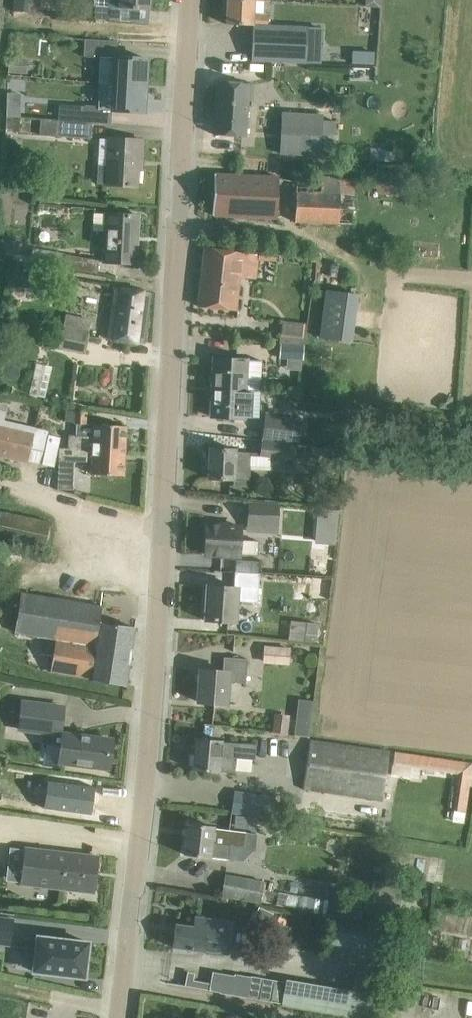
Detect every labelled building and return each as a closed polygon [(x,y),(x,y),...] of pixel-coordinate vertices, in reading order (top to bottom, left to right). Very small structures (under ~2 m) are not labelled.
[(120,8),(150,10),(151,0),(121,0),(120,8)] [(253,0),(228,0),(227,24),(255,25),(269,26),(269,25),(270,15),(256,14),(257,0),(253,0)] [(79,16),(95,17),(96,6),(96,4),(81,3),(79,16)] [(113,19),(114,7),(96,6),(95,17),(113,19)] [(308,27),(269,25),(269,26),(255,25),(253,61),(307,64),(308,27)] [(113,83),(146,85),(147,58),(116,56),(117,40),(86,38),(85,57),(100,58),(98,83),(100,83),(113,84),(113,83)] [(353,51),(353,63),(374,64),(374,52),(353,51)] [(27,74),(29,58),(9,57),(9,73),(27,74)] [(255,83),(218,81),(214,134),(244,137),(246,100),(254,100),(255,83)] [(113,83),(113,84),(100,83),(99,109),(144,112),(146,85),(113,83)] [(58,119),(91,122),(93,106),(59,105),(59,109),(58,119)] [(7,107),(7,116),(21,116),(21,107),(7,107)] [(283,111),(281,157),(322,159),(322,156),(324,120),(324,113),(283,111)] [(7,116),(5,130),(19,132),(20,118),(7,116)] [(91,138),(91,122),(58,119),(57,136),(91,138)] [(143,139),(110,137),(110,164),(97,164),(97,183),(109,183),(137,186),(138,167),(135,167),(136,159),(142,159),(143,139)] [(15,147),(16,138),(7,138),(6,145),(15,147)] [(372,162),(385,162),(385,151),(372,151),(372,162)] [(357,166),(339,166),(338,184),(298,183),(297,223),(354,225),(357,166)] [(10,167),(9,181),(22,182),(23,167),(10,167)] [(375,167),(371,192),(407,198),(410,175),(396,173),(396,170),(375,167)] [(280,177),(215,174),(213,215),(278,217),(280,177)] [(137,263),(138,216),(94,214),(94,233),(103,233),(102,262),(137,263)] [(63,267),(66,255),(32,250),(31,257),(18,255),(20,244),(8,242),(6,257),(63,267)] [(258,254),(206,248),(199,306),(236,310),(239,275),(256,276),(258,254)] [(99,260),(66,255),(63,267),(97,273),(99,260)] [(40,270),(15,266),(12,286),(37,289),(40,270)] [(319,338),(352,342),(359,293),(326,288),(319,338)] [(150,292),(112,290),(109,336),(144,340),(150,292)] [(90,319),(64,315),(58,347),(84,352),(90,319)] [(305,342),(281,339),(281,343),(280,343),(279,359),(303,360),(305,342)] [(213,389),(253,392),(261,392),(262,375),(262,362),(247,360),(215,358),(213,389)] [(252,418),(253,392),(213,389),(212,416),(244,419),(244,417),(252,418)] [(87,423),(88,410),(68,408),(66,422),(75,423),(74,434),(67,434),(66,446),(125,448),(127,426),(87,423)] [(303,421),(275,417),(274,427),(263,426),(262,439),(300,443),(303,421)] [(0,422),(0,454),(28,460),(31,449),(44,452),(49,430),(35,428),(35,429),(0,422)] [(236,448),(210,448),(209,478),(230,480),(230,489),(249,490),(250,465),(270,466),(271,457),(317,462),(319,450),(261,443),(259,455),(250,455),(250,452),(236,452),(236,448)] [(66,447),(60,447),(59,460),(92,462),(92,474),(124,475),(125,448),(66,446),(66,447)] [(278,524),(279,502),(248,501),(247,523),(278,524)] [(0,514),(0,539),(44,548),(50,520),(1,511),(0,514)] [(242,542),(242,524),(207,525),(206,554),(259,556),(259,542),(242,542)] [(258,604),(260,574),(236,572),(235,588),(207,585),(205,620),(238,622),(240,602),(258,604)] [(102,606),(21,592),(15,633),(57,640),(51,671),(91,677),(91,679),(127,685),(135,627),(100,623),(102,606)] [(306,623),(305,641),(317,642),(319,624),(306,623)] [(264,645),(263,663),(290,665),(291,647),(264,645)] [(225,672),(201,669),(199,701),(226,705),(228,682),(245,684),(248,659),(226,657),(225,672)] [(62,762),(108,768),(108,767),(112,739),(93,737),(61,733),(60,733),(63,707),(63,706),(21,701),(17,730),(30,732),(53,736),(52,744),(53,744),(60,745),(60,746),(58,762),(62,762)] [(290,714),(274,713),(272,732),(288,734),(290,714)] [(296,726),(295,734),(310,736),(311,728),(296,726)] [(221,740),(196,738),(193,769),(220,771),(234,772),(235,758),(255,759),(256,744),(221,741),(221,740)] [(389,751),(310,739),(304,789),(382,801),(389,751)] [(458,774),(453,811),(466,812),(469,786),(471,767),(471,762),(395,751),(393,765),(458,774)] [(48,781),(45,808),(92,815),(96,787),(48,781)] [(263,795),(235,791),(232,812),(270,818),(273,801),(262,800),(263,795)] [(465,820),(466,812),(453,811),(452,819),(465,820)] [(214,827),(188,823),(184,854),(230,858),(232,843),(244,845),(245,830),(214,827)] [(95,892),(99,856),(27,849),(23,885),(95,892)] [(397,855),(387,855),(386,867),(396,868),(397,855)] [(261,901),(264,880),(226,874),(223,895),(261,901)] [(375,877),(368,914),(395,919),(402,882),(375,877)] [(343,904),(301,896),(299,908),(341,917),(361,921),(365,899),(345,895),(343,904)] [(288,918),(272,910),(260,935),(277,942),(288,918)] [(194,927),(176,924),(173,947),(225,954),(229,921),(196,917),(194,927)] [(390,927),(339,919),(334,949),(385,958),(390,927)] [(11,950),(14,923),(0,922),(0,949),(11,950)] [(92,943),(43,940),(39,973),(88,978),(92,943)] [(222,972),(218,993),(281,1003),(281,1006),(294,1009),(295,1006),(360,1017),(374,1017),(377,994),(347,990),(346,992),(298,983),(299,982),(222,972)] [(201,1006),(200,1015),(209,1016),(210,1007),(201,1006)]
